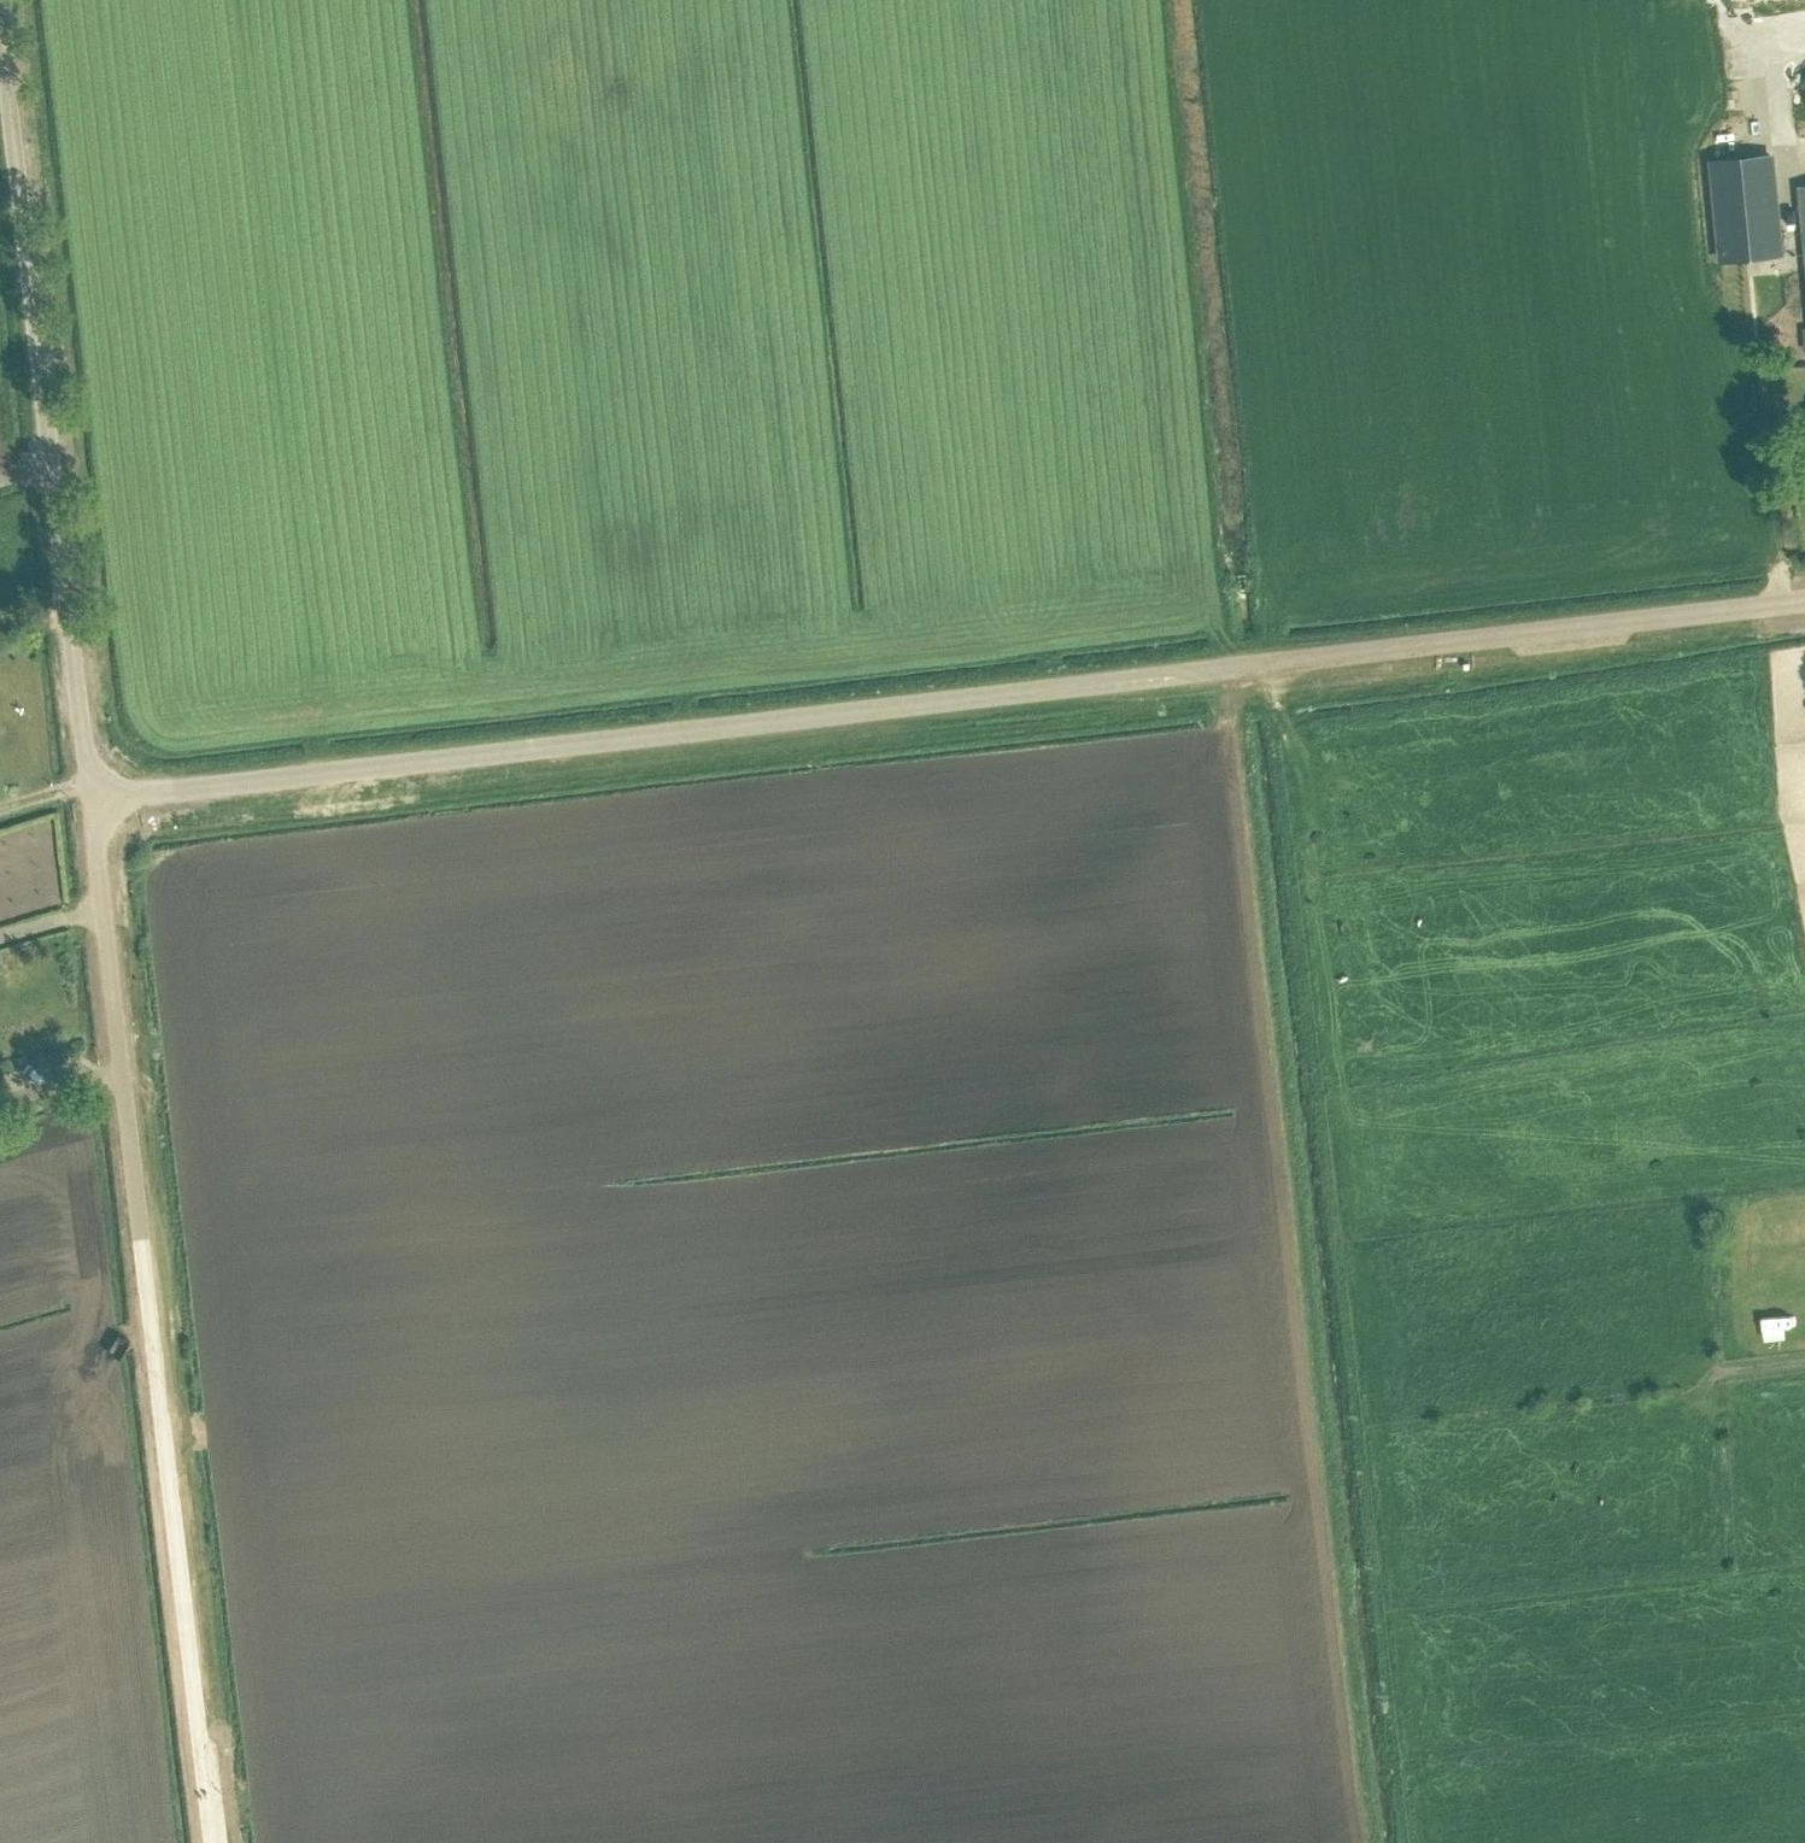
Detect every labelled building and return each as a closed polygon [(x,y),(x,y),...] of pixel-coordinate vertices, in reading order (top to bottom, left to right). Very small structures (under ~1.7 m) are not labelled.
[(1781,253),(1771,155),(1713,160),(1722,259),(1781,253)]
